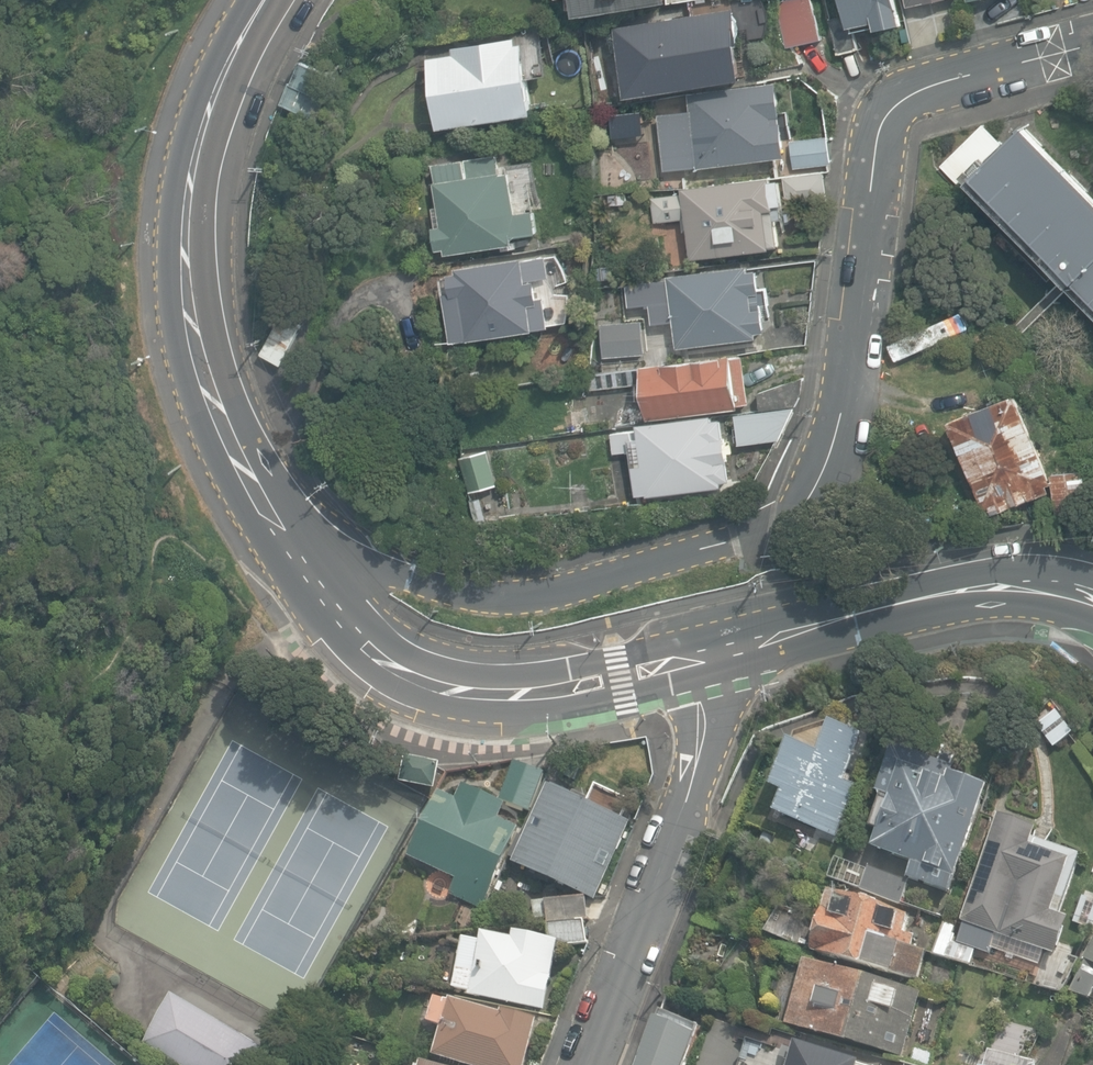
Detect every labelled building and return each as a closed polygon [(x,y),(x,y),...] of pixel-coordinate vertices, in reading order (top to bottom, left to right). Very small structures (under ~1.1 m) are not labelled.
[(576,16),(671,1),(671,0),(573,0),(576,16)] [(787,49),(822,40),(812,0),(782,0),(775,2),(787,49)] [(838,53),(857,49),(851,27),(874,21),(876,30),(903,23),(898,0),(842,0),(846,15),(830,19),(838,53)] [(617,27),(628,97),(743,79),(737,45),(739,45),(734,9),(711,12),(710,6),(687,10),(688,16),(617,27)] [(426,45),(439,129),(535,114),(524,43),(516,44),(515,38),(454,47),(453,41),(426,45)] [(300,64),(293,84),(331,100),(339,78),(300,64)] [(659,114),(666,170),(699,166),(699,168),(787,157),(778,82),(688,93),(690,111),(659,114)] [(331,100),(293,84),(290,83),(282,105),(324,120),(331,100)] [(962,187),(969,180),(1004,145),(983,123),(940,165),(962,187)] [(969,180),(1092,306),(1092,192),(1026,124),(1004,145),(969,180)] [(790,141),(794,169),(829,164),(825,136),(790,141)] [(446,249),(447,255),(503,247),(503,251),(520,249),(519,241),(546,237),(542,211),(518,214),(512,171),(497,173),(494,155),(435,164),(438,181),(436,182),(439,207),(434,208),(436,226),(434,227),(438,250),(446,249)] [(784,178),(787,205),(827,200),(824,173),(784,178)] [(687,215),(692,259),(772,250),(771,247),(779,246),(775,210),(776,210),(776,205),(783,204),(780,180),(772,181),(772,176),(683,187),(684,194),(652,198),(655,219),(687,215)] [(611,207),(628,204),(626,194),(610,196),(611,207)] [(442,278),(451,343),(537,330),(537,329),(552,326),(548,297),(539,298),(538,289),(546,289),(544,279),(550,278),(547,256),(524,259),(524,258),(456,267),(457,274),(448,275),(448,277),(442,278)] [(676,323),(679,348),(760,338),(759,333),(766,332),(759,269),(749,270),(749,266),(669,276),(669,279),(626,284),(628,308),(658,304),(660,325),(676,323)] [(262,354),(282,364),(301,326),(282,316),(262,354)] [(601,323),(604,358),(645,355),(642,320),(601,323)] [(643,367),(649,419),(740,408),(739,405),(750,403),(745,356),(744,356),(733,358),(733,356),(643,367)] [(604,371),(605,387),(641,384),(640,368),(604,371)] [(759,393),(761,410),(796,406),(803,393),(805,376),(759,393)] [(989,508),(992,514),(1050,492),(1047,485),(1050,484),(1018,401),(1016,395),(950,421),(984,510),(989,508)] [(746,417),(749,438),(781,435),(792,412),(746,417)] [(630,452),(635,497),(722,488),(722,482),(728,481),(724,437),(722,437),(720,419),(712,420),(712,416),(637,424),(637,430),(612,433),(614,454),(630,452)] [(462,458),(470,493),(498,486),(489,449),(461,456),(462,458)] [(1052,474),(1057,521),(1090,517),(1085,470),(1052,474)] [(776,813),(837,838),(859,785),(847,780),(864,736),(832,723),(820,753),(793,742),(792,741),(773,789),(784,793),(776,813)] [(908,877),(951,893),(989,787),(955,775),(957,769),(894,746),(877,792),(883,794),(871,828),(879,831),(873,848),(914,863),(908,877)] [(401,780),(436,787),(441,761),(407,754),(401,780)] [(544,773),(515,762),(500,799),(529,810),(544,773)] [(507,805),(464,784),(457,799),(440,791),(409,855),(458,878),(450,894),(482,909),(521,827),(501,818),(507,805)] [(513,862),(596,900),(632,822),(550,784),(526,835),(521,833),(510,856),(515,859),(513,862)] [(933,952),(971,965),(977,949),(988,952),(995,934),(1057,956),(1070,918),(1061,915),(1083,854),(1036,837),(1038,830),(999,816),(961,921),(966,922),(960,938),(941,932),(933,952)] [(860,889),(902,905),(911,882),(869,866),(860,889)] [(812,951),(919,981),(927,950),(912,946),(915,935),(905,932),(910,913),(829,890),(812,951)] [(684,954),(726,970),(747,914),(706,898),(684,954)] [(549,924),(588,921),(590,920),(589,899),(548,901),(549,924)] [(589,946),(588,921),(549,924),(547,938),(556,940),(554,946),(589,946)] [(541,1008),(554,946),(556,940),(547,938),(514,931),(513,935),(483,928),(481,938),(461,933),(451,982),(467,985),(466,992),(541,1008)] [(1070,994),(1087,1002),(1092,991),(1092,946),(1070,994)] [(903,1056),(904,1057),(922,992),(804,959),(786,1024),(903,1056)] [(271,1051),(174,992),(144,1042),(183,1064),(263,1064),(271,1051)] [(469,1064),(526,1064),(539,1018),(504,1008),(503,1012),(454,998),(453,1001),(439,997),(438,997),(431,1022),(444,1026),(436,1055),(469,1064)] [(699,1025),(661,1011),(640,1064),(683,1064),(699,1025)] [(924,1064),(929,1064),(934,1052),(915,1046),(911,1061),(924,1064)] [(791,1048),(786,1064),(852,1064),(791,1048)] [(1027,1060),(990,1052),(987,1064),(981,1063),(980,1064),(1026,1064),(1027,1060)]
